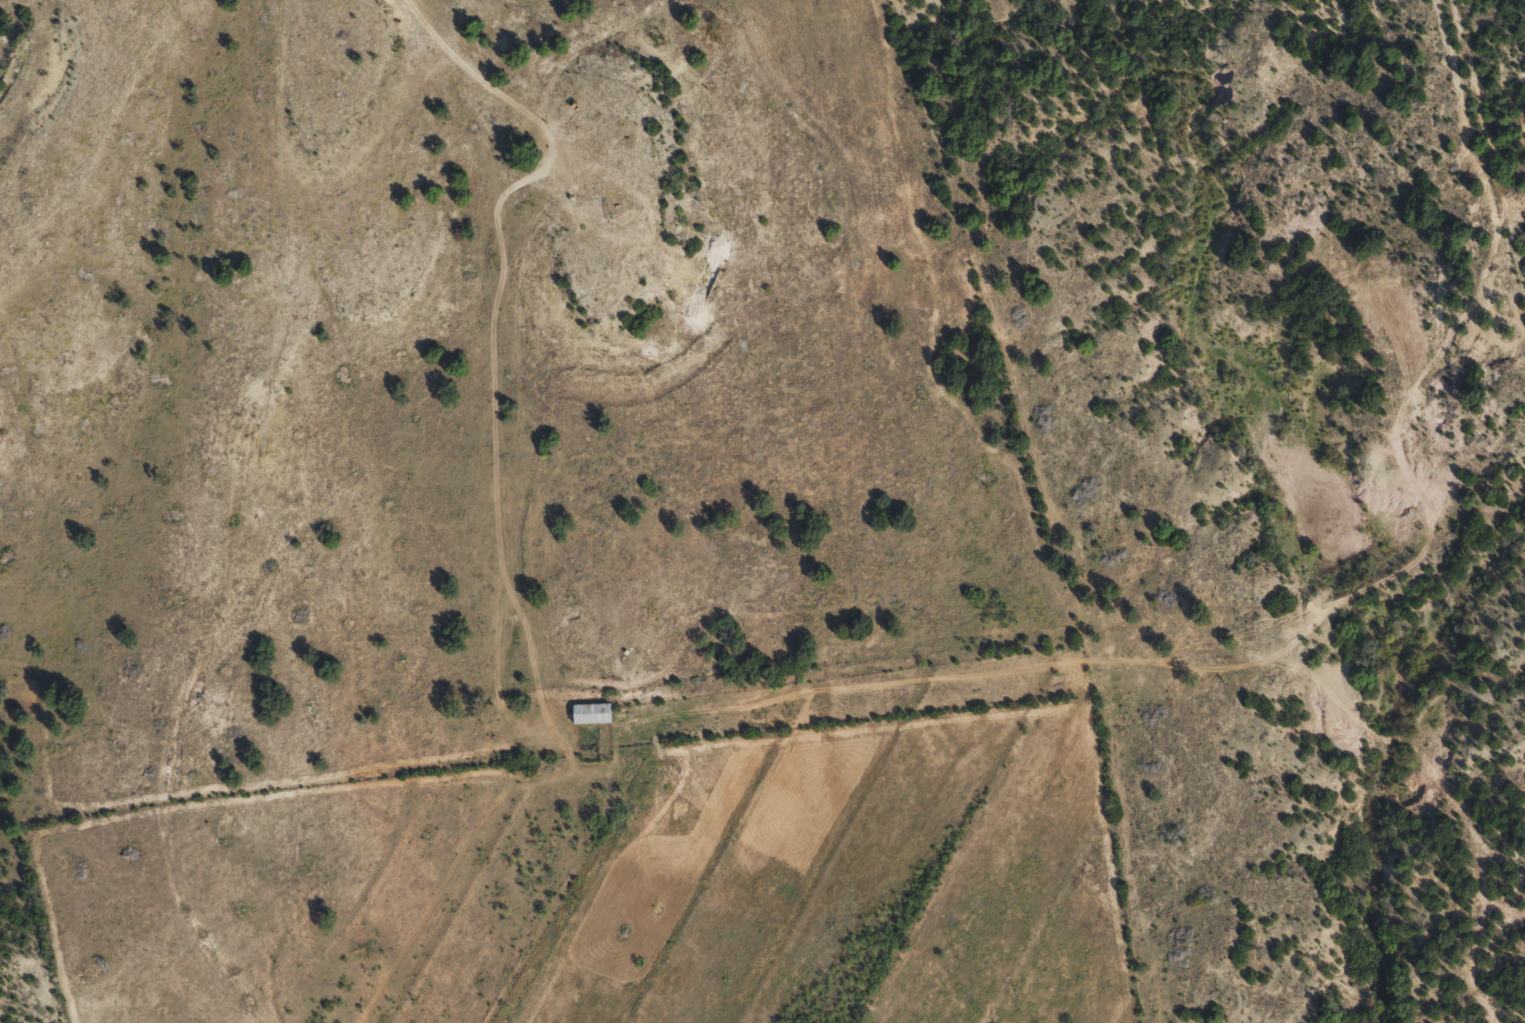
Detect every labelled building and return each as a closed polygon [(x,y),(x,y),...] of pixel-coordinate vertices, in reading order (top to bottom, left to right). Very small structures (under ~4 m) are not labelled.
[(577,733),(614,732),(614,712),(576,713),(577,733)]
